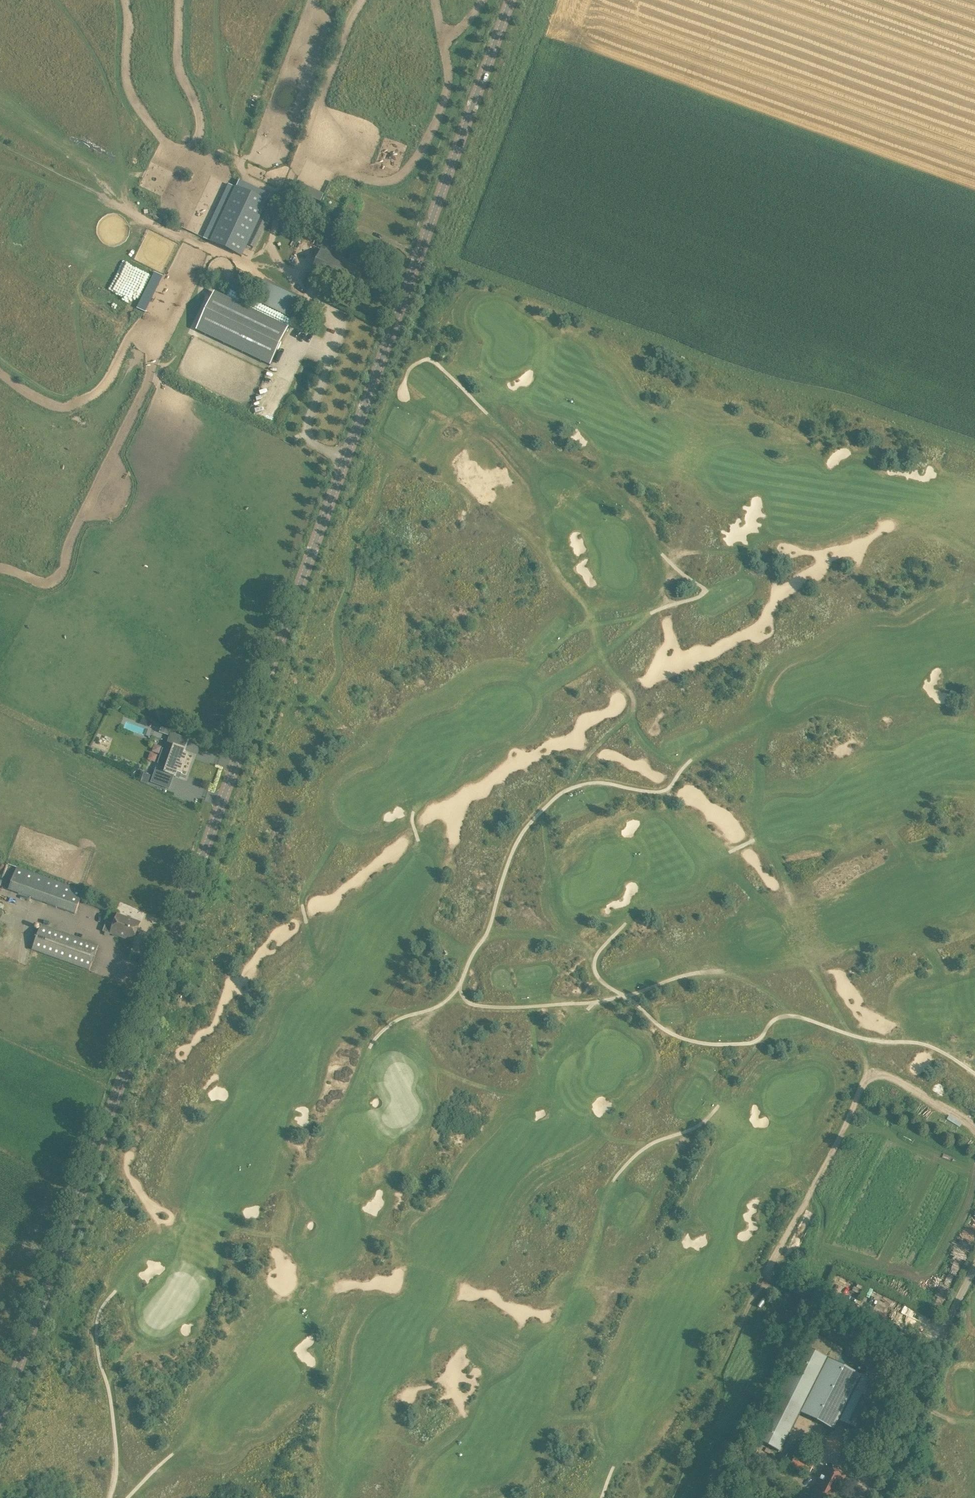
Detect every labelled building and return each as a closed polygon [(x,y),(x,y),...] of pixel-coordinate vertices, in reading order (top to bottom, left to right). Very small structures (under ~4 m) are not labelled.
[(299,194),(319,203),(324,193),(303,183),(299,194)] [(236,187),(210,242),(242,256),(267,202),(236,187)] [(317,246),(325,249),(331,237),(322,233),(317,246)] [(347,264),(349,259),(347,258),(346,260),(321,250),(312,271),(355,289),(363,271),(347,264)] [(153,271),(137,308),(146,312),(162,275),(153,271)] [(255,300),(292,318),(301,300),(263,281),(255,300)] [(288,327),(214,292),(196,330),(270,365),(288,327)] [(155,767),(149,782),(168,789),(173,775),(176,776),(180,778),(181,773),(182,773),(188,756),(183,755),(185,750),(188,740),(178,736),(171,733),(167,744),(174,746),(172,753),(165,750),(163,749),(158,763),(167,767),(165,771),(155,767)] [(151,774),(144,771),(141,780),(148,782),(151,774)] [(17,868),(9,890),(75,914),(83,892),(17,868)] [(111,934),(111,933),(133,941),(140,923),(117,914),(113,925),(106,923),(103,931),(111,934)] [(32,950),(89,970),(98,946),(41,925),(32,950)] [(924,1321),(927,1316),(904,1305),(901,1312),(908,1316),(901,1330),(909,1334),(914,1325),(920,1328),(924,1320),(924,1321)] [(803,1346),(776,1400),(800,1413),(836,1431),(840,1422),(862,1433),(884,1386),(862,1375),(847,1368),(852,1357),(843,1353),(842,1352),(837,1363),(828,1358),(803,1346)] [(781,1465),(807,1478),(816,1461),(810,1458),(809,1460),(788,1449),(781,1465)] [(845,1476),(826,1466),(810,1497),(834,1497),(845,1476)]
